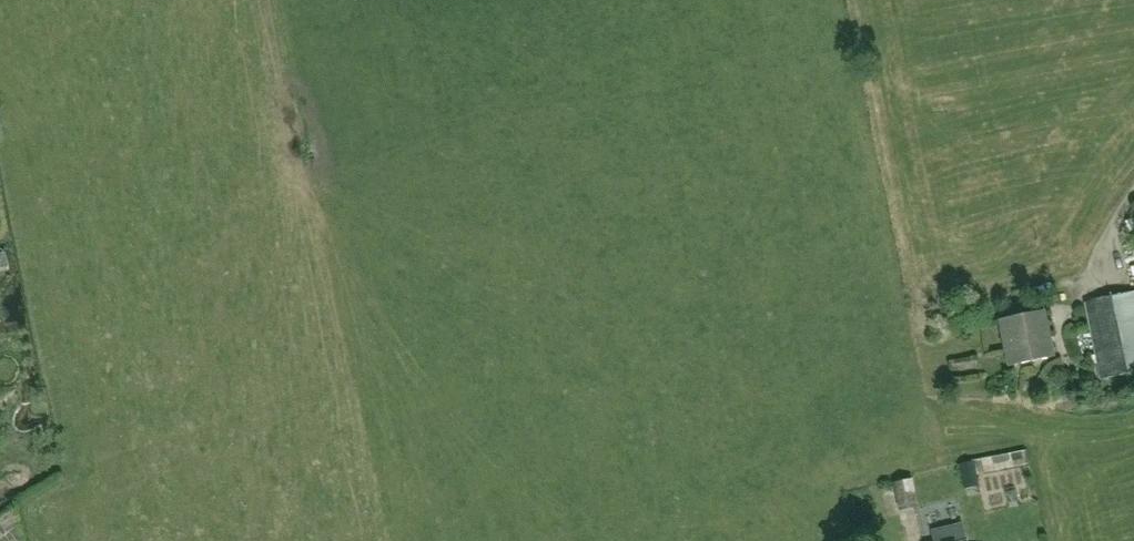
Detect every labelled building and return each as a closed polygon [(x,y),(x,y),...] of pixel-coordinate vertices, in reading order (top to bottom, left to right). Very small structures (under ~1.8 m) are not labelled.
[(1085,303),(1101,380),(1133,374),(1133,293),(1085,303)] [(1009,367),(1054,357),(1044,312),(999,321),(1009,367)] [(965,490),(978,487),(974,462),(959,466),(965,490)] [(919,521),(916,507),(910,478),(892,481),(898,510),(901,510),(904,524),(919,521)]
